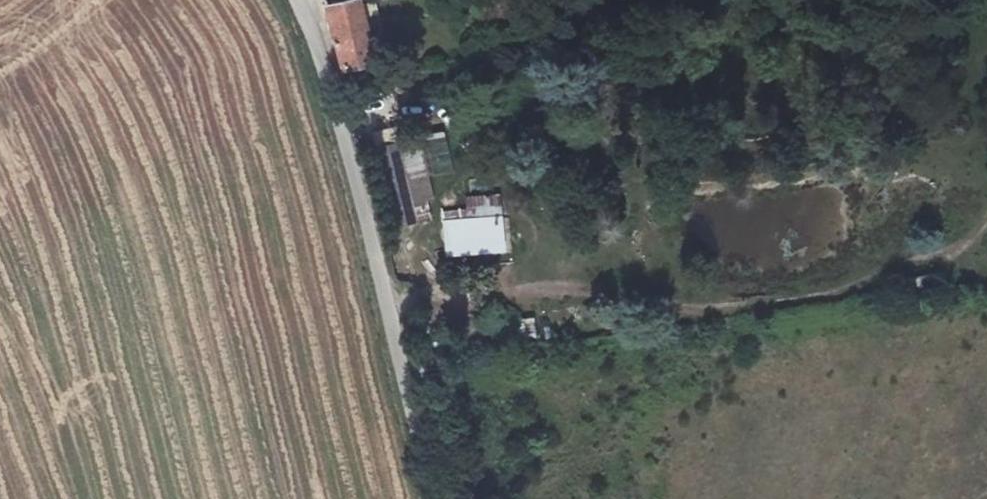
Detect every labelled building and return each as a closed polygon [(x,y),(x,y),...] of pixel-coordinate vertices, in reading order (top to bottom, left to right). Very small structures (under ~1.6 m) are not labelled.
[(337,62),(371,54),(358,0),(324,0),(322,1),(337,62)] [(432,173),(453,171),(450,136),(401,139),(400,128),(381,129),(387,225),(419,222),(418,204),(434,203),(432,173)] [(443,210),(447,263),(507,259),(503,193),(466,196),(467,208),(443,210)]
